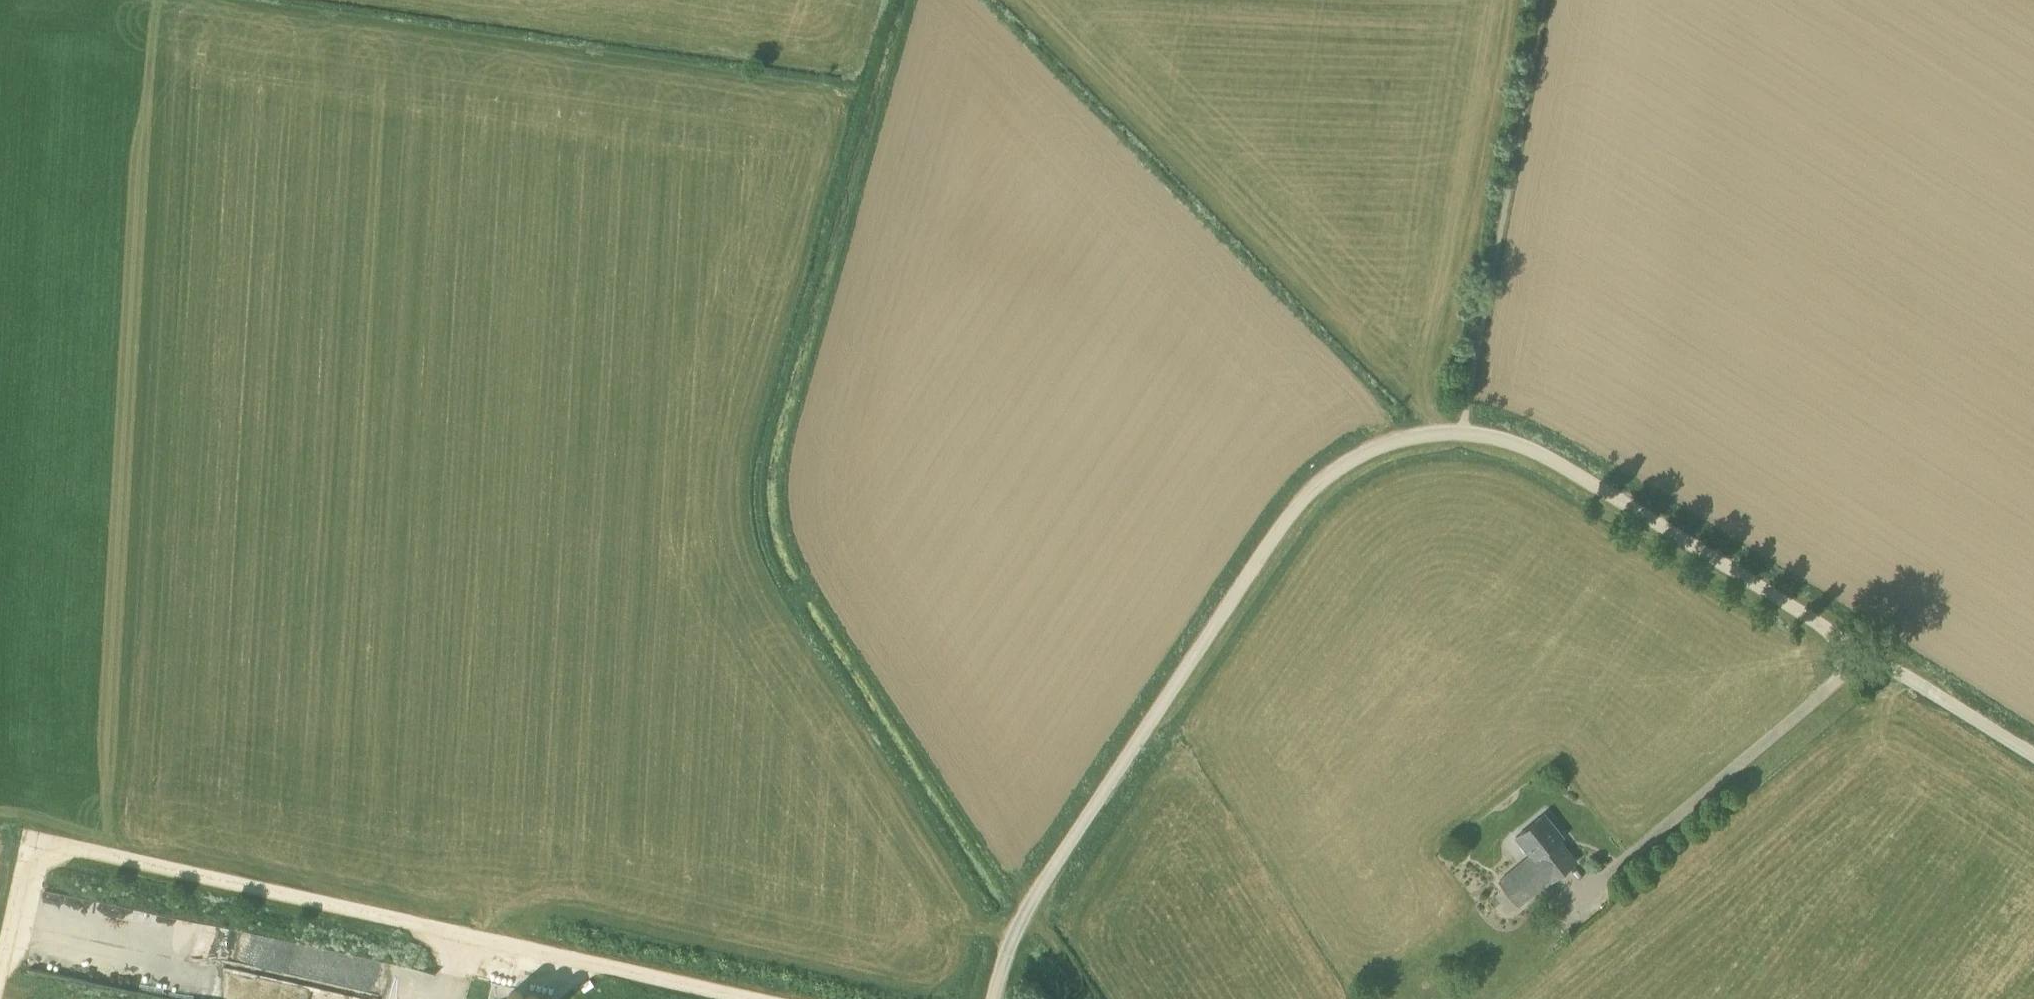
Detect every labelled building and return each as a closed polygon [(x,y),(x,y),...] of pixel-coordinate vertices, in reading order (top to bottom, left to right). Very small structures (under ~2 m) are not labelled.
[(1551,882),(1577,862),(1560,841),(1563,838),(1544,815),(1516,838),(1530,855),(1498,880),(1518,907),(1551,881),(1551,882)]
